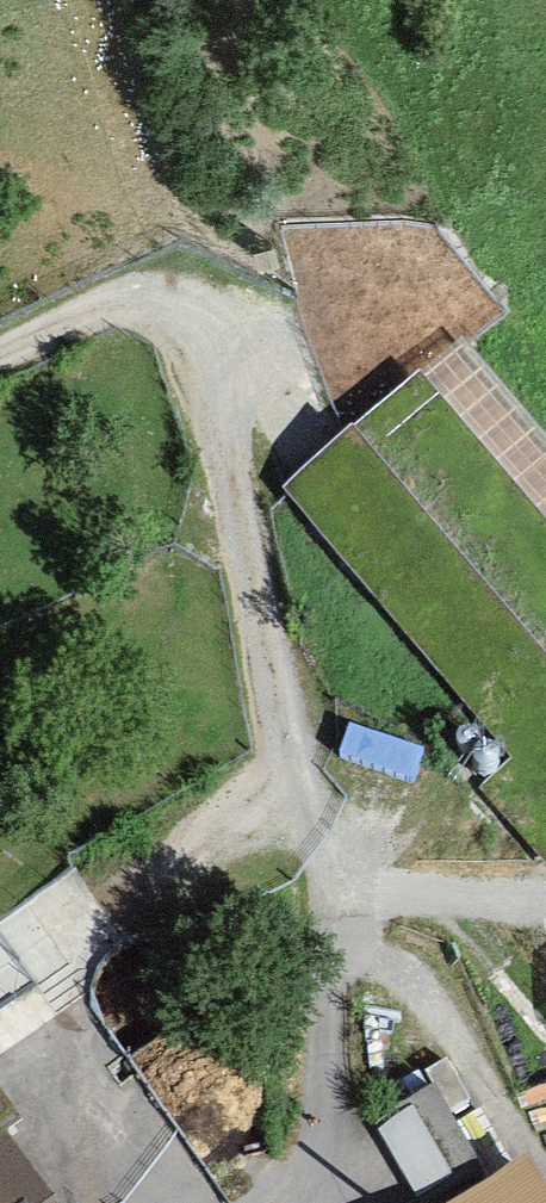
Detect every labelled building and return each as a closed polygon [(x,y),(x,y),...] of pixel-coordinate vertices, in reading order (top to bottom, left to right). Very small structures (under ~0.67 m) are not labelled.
[(511,362),(455,396),(482,440),(538,407),(511,362)] [(510,450),(525,493),(545,486),(545,483),(510,450)] [(446,1089),(381,1117),(416,1196),(481,1168),(446,1089)] [(0,1110),(0,1137),(12,1129),(0,1110)] [(0,1145),(0,1202),(40,1202),(0,1145)] [(519,1185),(489,1202),(530,1202),(519,1185)]
